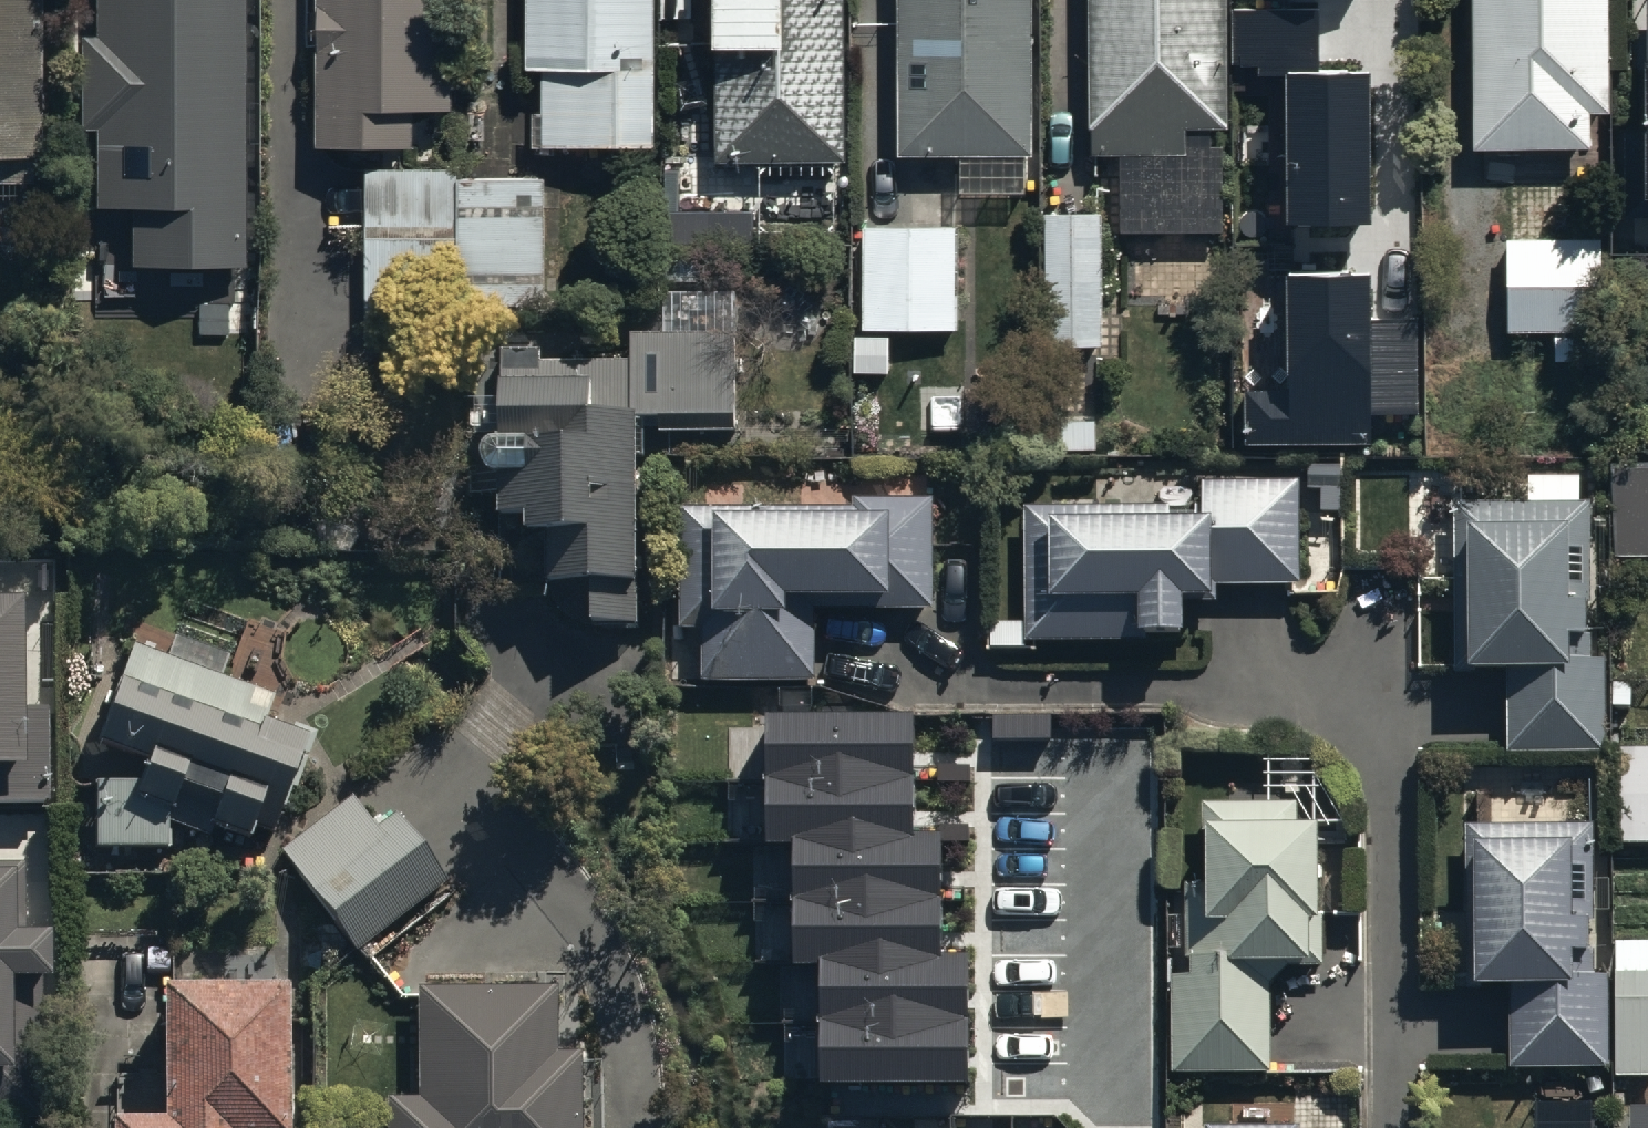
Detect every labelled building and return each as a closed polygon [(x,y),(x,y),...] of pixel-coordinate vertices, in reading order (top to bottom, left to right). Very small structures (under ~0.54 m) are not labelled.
[(37,198),(34,0),(0,0),(0,199),(37,198)] [(242,0),(94,0),(94,20),(80,20),(80,118),(96,118),(96,197),(125,197),(125,255),(243,254),(242,0)] [(315,129),(412,130),(412,96),(456,96),(457,0),(316,0),(315,129)] [(654,0),(525,0),(525,58),(542,58),(542,132),(654,132),(654,0)] [(844,147),(843,0),(714,0),(716,148),(756,148),(844,147)] [(897,143),(1034,142),(1033,0),(896,0),(897,143)] [(1227,0),(1088,0),(1087,65),(1059,65),(1059,132),(1091,132),(1091,141),(1123,141),(1123,220),(1226,221),(1227,0)] [(1474,135),(1590,134),(1590,98),(1609,98),(1608,0),(1473,0),(1474,135)] [(1233,74),(1286,74),(1286,225),(1371,225),(1371,72),(1317,72),(1317,8),(1233,8),(1233,74)] [(443,159),(364,158),(363,329),(442,329),(443,159)] [(543,291),(545,166),(460,165),(459,290),(543,291)] [(753,233),(753,199),(674,199),(674,233),(753,233)] [(1099,202),(1045,202),(1045,335),(1100,335),(1099,202)] [(957,214),(862,214),(862,316),(956,317),(957,214)] [(1604,225),(1505,227),(1507,323),(1551,322),(1552,356),(1607,355),(1604,225)] [(1371,274),(1285,275),(1286,387),(1244,388),(1245,444),(1370,443),(1370,413),(1418,413),(1418,320),(1371,320),(1371,274)] [(633,331),(634,360),(599,361),(598,351),(529,352),(529,360),(499,360),(500,411),(486,412),(487,451),(497,451),(498,500),(526,499),(526,504),(545,504),(547,592),(593,592),(593,608),(637,609),(635,425),(736,425),(736,331),(633,331)] [(1100,407),(1048,408),(1049,447),(1121,445),(1120,421),(1100,421),(1100,407)] [(1611,446),(1615,549),(1647,548),(1647,445),(1611,446)] [(1524,494),(1450,493),(1453,661),(1505,660),(1506,742),(1602,741),(1601,634),(1591,634),(1589,497),(1580,498),(1579,465),(1524,466),(1524,494)] [(1299,473),(1204,473),(1204,498),(1022,500),(1023,611),(991,611),(991,640),(1033,640),(1033,633),(1137,632),(1136,615),(1183,615),(1183,593),(1217,592),(1216,576),(1300,575),(1299,473)] [(849,493),(677,494),(678,619),(701,618),(701,669),(816,668),(816,601),(930,600),(930,489),(848,490),(849,493)] [(0,595),(0,802),(53,801),(52,707),(23,707),(23,595),(0,595)] [(130,634),(95,723),(143,742),(134,765),(93,765),(92,838),(168,837),(168,814),(205,825),(209,812),(247,823),(250,812),(275,820),(307,717),(269,705),(275,687),(219,670),(227,646),(172,629),(167,645),(130,634)] [(917,726),(775,726),(775,781),(917,780),(917,726)] [(1614,739),(1613,834),(1647,834),(1647,739),(1614,739)] [(917,780),(775,781),(775,842),(803,841),(917,841),(917,780)] [(351,788),(279,842),(358,945),(450,876),(394,802),(373,817),(351,788)] [(1299,798),(1201,799),(1201,880),(1193,880),(1194,976),(1173,977),(1174,1066),(1268,1065),(1267,964),(1320,963),(1318,819),(1299,820),(1299,798)] [(1592,822),(1473,823),(1474,981),(1508,981),(1508,1069),(1609,1069),(1608,973),(1592,973),(1592,822)] [(917,841),(803,841),(803,901),(944,900),(944,841),(917,841)] [(30,930),(29,871),(0,871),(0,1127),(33,1127),(45,1127),(45,974),(53,974),(53,929),(30,930)] [(944,900),(803,901),(804,961),(944,961),(944,900)] [(1612,934),(1614,1069),(1647,1069),(1647,933),(1612,934)] [(804,961),(804,976),(828,976),(828,1024),(971,1024),(971,969),(944,969),(944,961),(804,961)] [(164,998),(165,1127),(293,1127),(292,997),(164,998)] [(423,1002),(422,1109),(388,1109),(388,1127),(585,1127),(586,1070),(563,1070),(563,1003),(423,1002)] [(971,1024),(828,1024),(829,1092),(971,1091),(971,1024)] [(1627,1096),(1627,1127),(1647,1127),(1647,1096),(1627,1096)]
